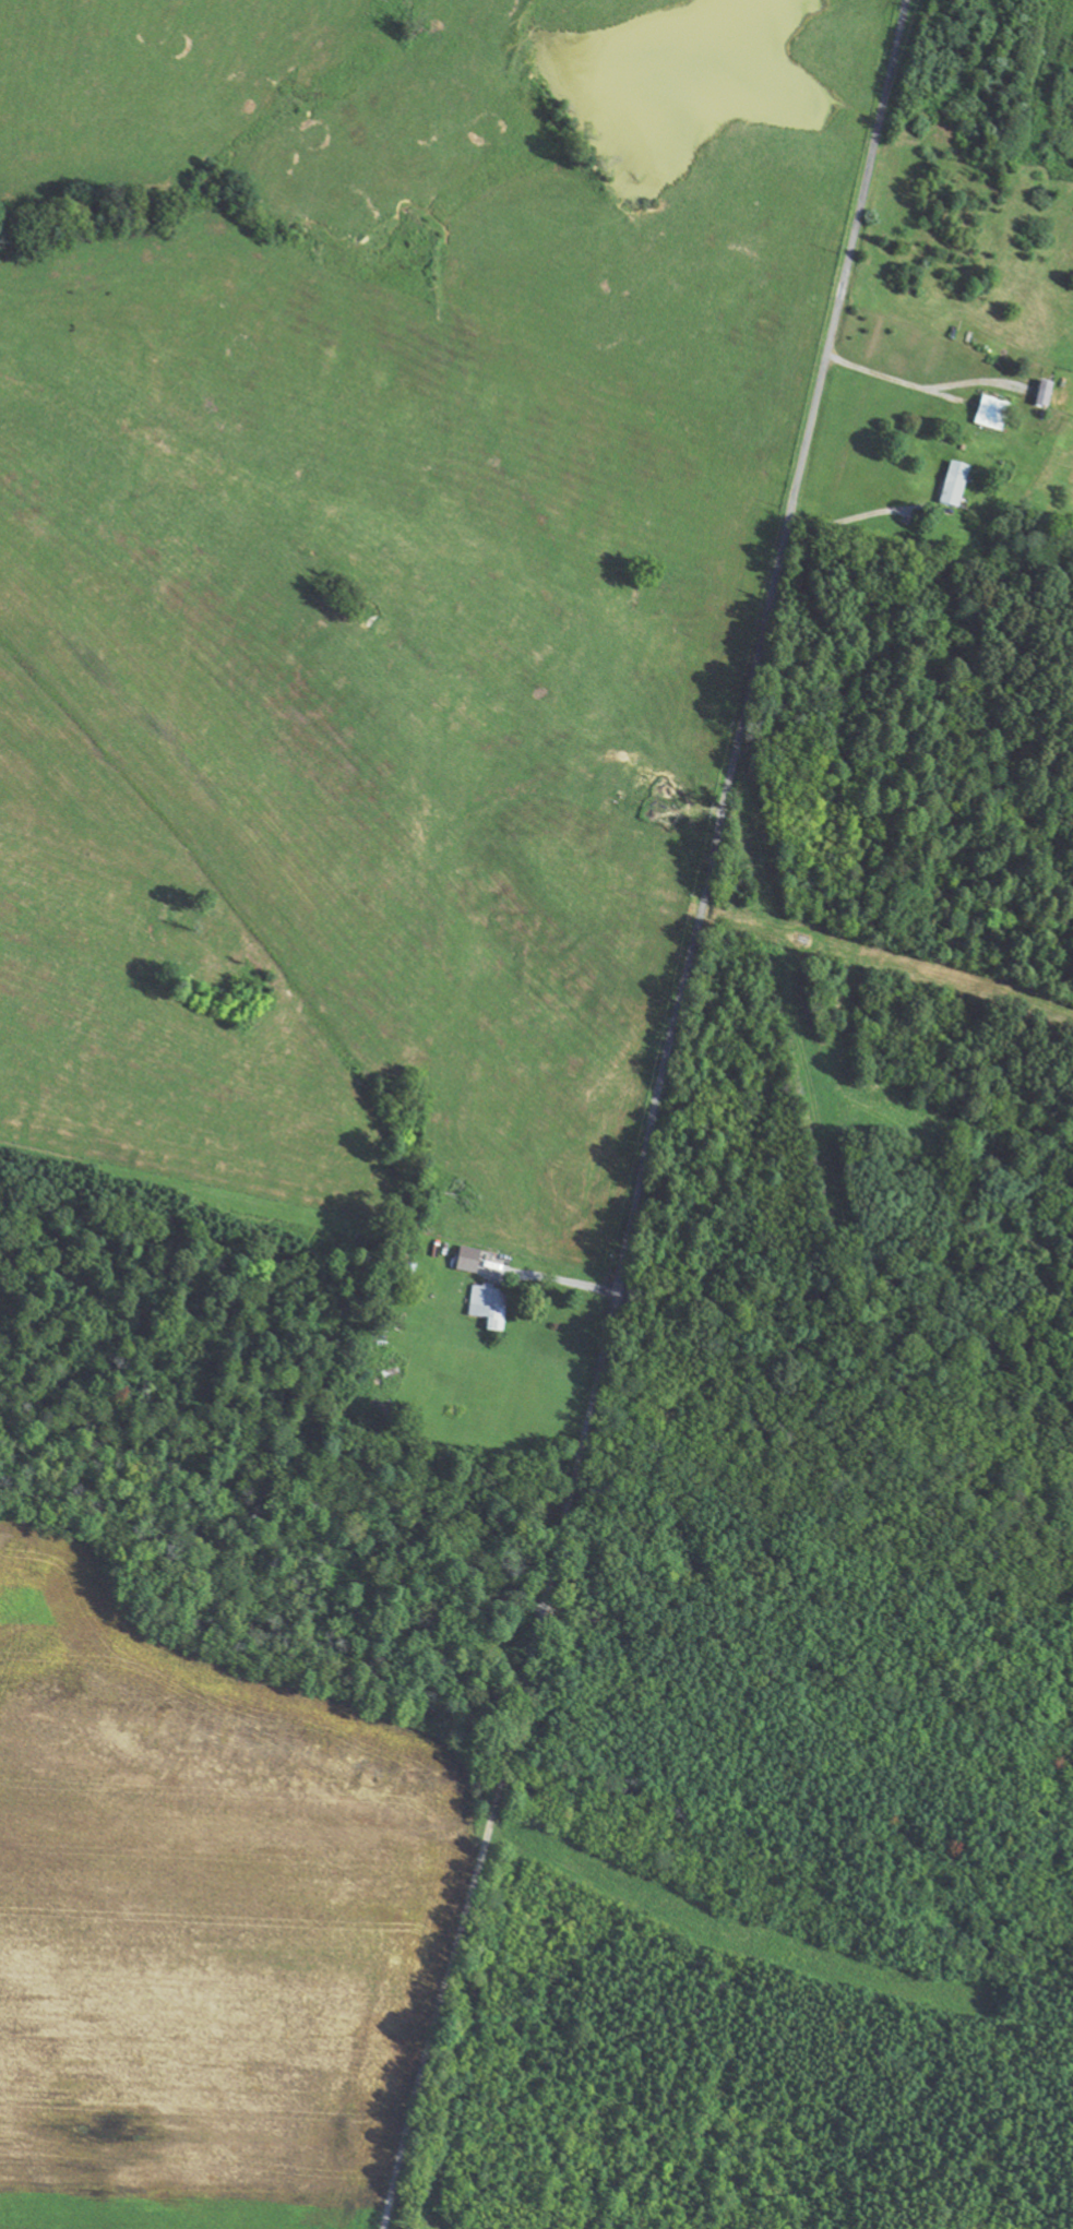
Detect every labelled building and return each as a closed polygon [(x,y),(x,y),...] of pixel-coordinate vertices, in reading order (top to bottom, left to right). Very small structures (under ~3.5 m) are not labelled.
[(1002,435),(1010,406),(981,398),(973,427),(1002,435)] [(958,511),(970,468),(950,463),(938,505),(958,511)] [(502,1336),(505,1290),(469,1288),(467,1319),(487,1320),(486,1334),(502,1336)]
